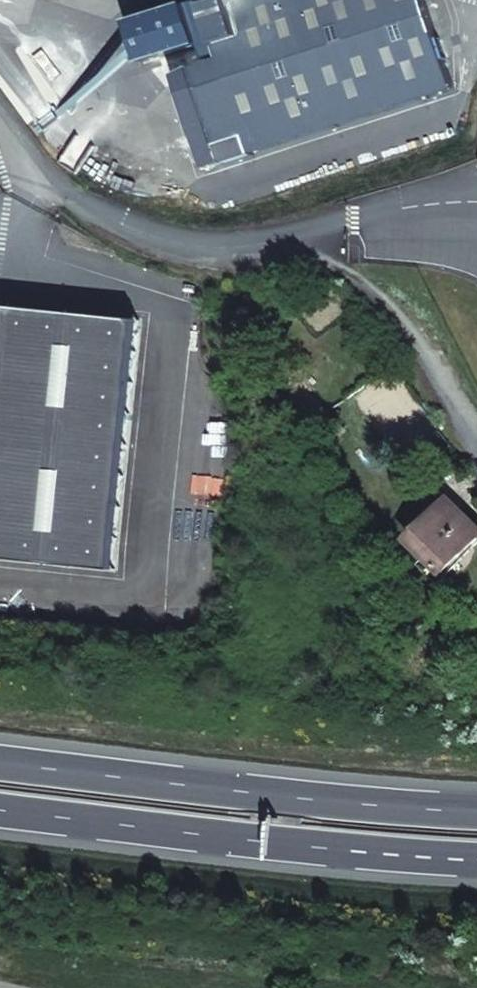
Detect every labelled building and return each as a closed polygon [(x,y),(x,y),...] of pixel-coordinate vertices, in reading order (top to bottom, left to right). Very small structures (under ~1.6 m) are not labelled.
[(204,0),(174,0),(195,67),(223,58),(219,46),(205,4),(204,0)] [(454,90),(426,0),(217,0),(205,4),(219,46),(253,155),(454,90)] [(253,155),(223,58),(195,67),(197,72),(180,78),(209,170),(226,164),(253,155)] [(110,573),(137,324),(0,309),(0,562),(110,573)] [(341,424),(333,433),(339,439),(348,431),(341,424)] [(476,539),(476,524),(450,497),(410,538),(445,572),(476,539)]
